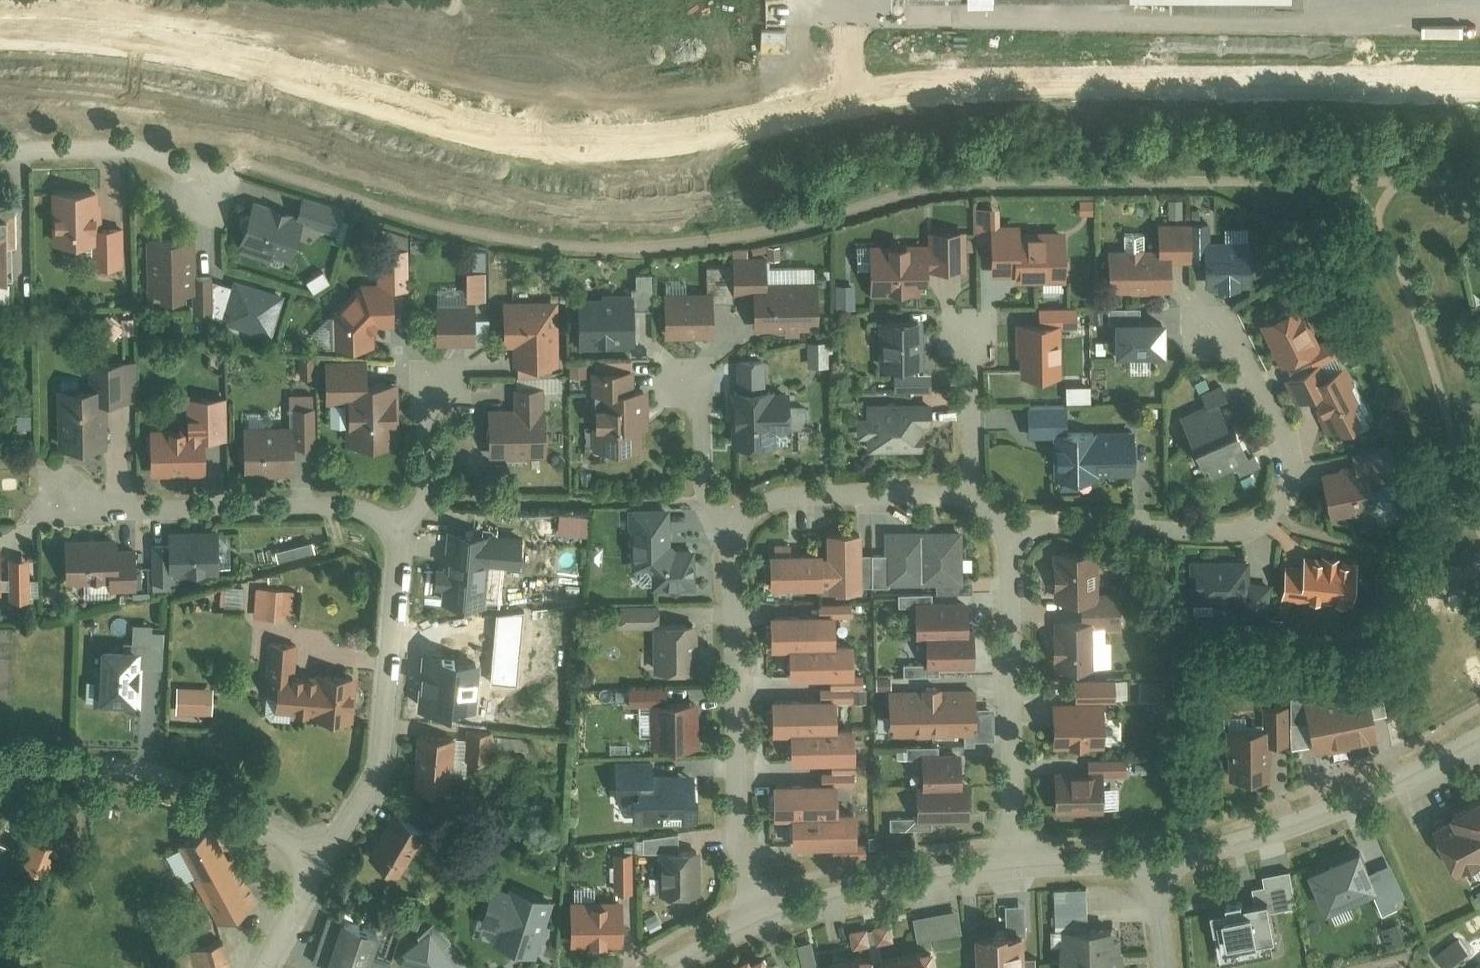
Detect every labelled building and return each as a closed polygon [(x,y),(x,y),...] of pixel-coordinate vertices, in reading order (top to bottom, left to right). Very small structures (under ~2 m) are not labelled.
[(98,188),(52,188),(52,243),(94,243),(94,264),(120,263),(120,225),(98,225),(98,188)] [(300,193),(295,210),(301,212),(298,220),(335,231),(343,206),(300,193)] [(295,210),(250,196),(235,242),(287,258),(298,220),(301,212),(295,210)] [(1091,196),(1078,196),(1079,211),(1092,211),(1091,196)] [(0,204),(0,278),(11,277),(10,243),(15,243),(14,203),(0,204)] [(976,240),(988,240),(988,222),(999,222),(999,204),(976,205),(976,240)] [(1202,238),(1210,238),(1210,217),(1190,217),(1190,220),(1190,257),(1202,257),(1202,238)] [(1170,244),(1170,258),(1190,257),(1190,220),(1155,220),(1155,245),(1170,244)] [(988,240),(989,271),(1012,271),(1012,279),(1063,278),(1063,226),(1017,227),(1016,222),(999,222),(988,222),(988,240)] [(926,241),(925,266),(963,267),(964,227),(926,226),(926,241)] [(195,236),(145,236),(145,290),(192,290),(192,307),(209,307),(209,277),(209,272),(195,272),(195,236)] [(1202,257),(1202,284),(1250,283),(1250,237),(1210,238),(1202,238),(1202,257)] [(926,241),(866,242),(868,291),(919,290),(918,277),(925,277),(925,266),(926,241)] [(779,243),(766,243),(766,255),(779,255),(779,243)] [(1155,245),(1105,246),(1106,289),(1170,287),(1170,258),(1170,244),(1155,245)] [(406,245),(377,245),(378,279),(359,278),(331,310),(331,343),(372,341),(372,329),(378,323),(392,322),(392,284),(407,284),(406,245)] [(731,292),(750,292),(749,278),(764,278),(764,256),(731,257),(731,263),(731,292)] [(710,290),(710,299),(731,299),(731,292),(731,263),(707,263),(707,290),(710,290)] [(480,269),(462,269),(462,303),(434,303),(434,340),(470,340),(470,299),(480,299),(480,269)] [(573,296),(573,345),(634,346),(634,307),(650,308),(651,272),(636,272),(636,286),(630,286),(629,297),(573,296)] [(228,282),(209,277),(209,307),(223,313),(222,320),(270,334),(282,292),(231,276),(228,282)] [(750,292),(750,327),(782,327),(782,334),(798,334),(798,326),(817,326),(817,278),(764,278),(749,278),(750,292)] [(854,282),(836,282),(836,306),(854,306),(854,282)] [(707,290),(661,292),(662,335),(712,333),(710,299),(710,290),(707,290)] [(556,298),(500,300),(502,343),(512,342),(513,361),(558,359),(556,298)] [(1298,300),(1258,319),(1278,364),(1309,350),(1314,360),(1346,346),(1340,332),(1317,342),(1298,300)] [(1038,316),(1014,317),(1017,374),(1060,371),(1058,326),(1076,325),(1075,302),(1037,304),(1038,316)] [(1112,314),(1140,313),(1140,304),(1107,304),(1107,307),(1090,307),(1090,320),(1104,320),(1104,322),(1112,322),(1112,314)] [(110,312),(95,331),(109,343),(119,331),(133,331),(133,318),(118,319),(110,312)] [(1140,313),(1112,314),(1112,322),(1113,348),(1164,347),(1164,313),(1140,313)] [(920,320),(879,320),(879,364),(894,364),(894,384),(931,385),(931,369),(920,369),(920,320)] [(832,339),(806,339),(806,364),(827,364),(827,349),(832,349),(832,339)] [(1105,339),(1095,339),(1095,352),(1105,352),(1105,339)] [(312,354),(298,354),(298,375),(312,375),(312,354)] [(732,381),(732,444),(776,443),(776,424),(790,424),(790,391),(775,391),(775,382),(762,382),(761,354),(737,354),(738,381),(732,381)] [(94,382),(57,382),(57,444),(104,445),(104,398),(135,398),(135,356),(94,356),(94,382)] [(365,358),(322,358),(322,401),(347,401),(348,441),(395,441),(394,374),(366,375),(365,358)] [(1364,413),(1341,362),(1322,370),(1318,359),(1285,374),(1296,400),(1310,394),(1326,430),(1364,413)] [(630,364),(591,365),(591,389),(607,389),(607,410),(591,410),(591,447),(642,446),(641,411),(648,411),(648,384),(630,384),(630,364)] [(1207,403),(1218,398),(1228,394),(1223,382),(1202,390),(1207,403)] [(514,405),(486,406),(487,454),(541,453),(540,384),(514,385),(514,405)] [(849,390),(837,390),(837,405),(849,404),(849,390)] [(185,425),(148,425),(149,476),(204,475),(204,438),(225,437),(224,392),(185,393),(185,425)] [(1207,403),(1180,414),(1199,460),(1203,459),(1208,472),(1234,461),(1248,456),(1245,450),(1229,410),(1224,412),(1218,398),(1207,403)] [(930,401),(864,402),(864,412),(855,413),(855,435),(865,435),(865,445),(924,445),(923,422),(930,422),(930,401)] [(241,428),(241,470),(293,470),(293,440),(312,440),(312,403),(289,402),(289,428),(241,428)] [(1027,432),(1053,432),(1053,427),(1064,427),(1064,402),(1027,403),(1027,432)] [(29,411),(15,411),(15,427),(29,427),(29,411)] [(1064,427),(1053,427),(1053,432),(1053,476),(1095,476),(1095,472),(1095,426),(1064,427)] [(1095,426),(1095,472),(1133,472),(1133,426),(1095,426)] [(1350,449),(1353,462),(1354,470),(1366,468),(1373,506),(1401,501),(1396,475),(1406,474),(1400,440),(1350,449)] [(1248,456),(1234,461),(1239,474),(1260,466),(1252,447),(1245,450),(1248,456)] [(1353,462),(1318,469),(1328,515),(1373,506),(1366,468),(1354,470),(1353,462)] [(1252,472),(1241,476),(1246,490),(1257,485),(1252,472)] [(670,509),(628,510),(629,567),(651,567),(651,588),(699,588),(699,547),(670,548),(670,509)] [(581,512),(559,510),(558,531),(579,532),(581,512)] [(820,548),(821,585),(860,584),(859,552),(859,526),(824,527),(824,548),(820,548)] [(166,539),(151,539),(152,579),(174,579),(173,572),(217,571),(216,527),(166,529),(166,539)] [(919,527),(884,528),(885,552),(885,584),(920,582),(919,527)] [(961,527),(919,527),(920,582),(962,582),(961,527)] [(446,530),(442,599),(482,601),(485,560),(516,562),(518,534),(446,530)] [(62,535),(62,578),(105,577),(105,585),(134,585),(133,545),(113,545),(113,534),(62,535)] [(775,549),(769,549),(769,585),(821,585),(820,548),(789,548),(789,542),(775,542),(775,549)] [(27,551),(6,552),(7,594),(28,593),(27,551)] [(885,552),(859,552),(860,584),(885,584),(885,552)] [(1098,552),(1052,552),(1052,597),(1098,598),(1098,552)] [(1299,565),(1283,563),(1279,596),(1298,598),(1352,604),(1357,559),(1301,553),(1299,565)] [(1241,559),(1184,559),(1185,610),(1244,609),(1244,626),(1263,626),(1262,581),(1241,581),(1241,559)] [(577,566),(559,564),(556,589),(574,592),(577,566)] [(242,584),(224,583),(223,603),(241,604),(242,584)] [(295,587),(256,584),(253,614),(283,617),(283,609),(292,610),(295,587)] [(914,599),(931,599),(931,591),(898,591),(898,603),(914,603),(914,599)] [(921,631),(965,631),(965,599),(931,599),(914,599),(914,603),(914,631),(921,631)] [(817,600),(817,611),(832,610),(832,614),(851,614),(851,600),(817,600)] [(1088,621),(1052,621),(1051,666),(1094,666),(1094,627),(1118,628),(1118,602),(1088,602),(1088,621)] [(614,604),(614,622),(648,623),(653,631),(653,669),(694,670),(695,621),(656,621),(657,605),(614,604)] [(769,642),(786,642),(833,642),(832,614),(832,610),(817,611),(769,611),(769,642)] [(468,619),(431,615),(428,642),(464,646),(468,619)] [(135,643),(135,662),(161,663),(162,627),(150,627),(150,621),(130,620),(130,637),(121,637),(121,642),(135,643)] [(965,631),(921,631),(921,661),(921,665),(937,665),(975,665),(975,631),(965,631)] [(833,642),(786,642),(786,674),(828,674),(852,674),(852,672),(851,641),(833,642)] [(121,642),(96,642),(95,681),(88,680),(87,705),(128,706),(129,698),(134,698),(135,662),(135,643),(121,642)] [(296,646),(265,643),(261,709),(352,716),(356,671),(295,667),(296,646)] [(426,651),(420,709),(452,712),(459,654),(426,651)] [(921,665),(921,661),(903,661),(903,673),(937,673),(937,665),(921,665)] [(852,674),(828,674),(828,685),(821,685),(821,695),(834,695),(834,698),(853,699),(853,686),(862,686),(862,672),(852,672),(852,674)] [(1163,677),(1140,677),(1140,698),(1163,698),(1163,677)] [(1076,713),(1048,714),(1049,748),(1108,746),(1107,707),(1123,707),(1123,679),(1075,681),(1076,713)] [(622,683),(622,706),(646,706),(646,747),(695,746),(695,697),(662,697),(662,683),(622,683)] [(174,685),(173,712),(201,712),(202,685),(174,685)] [(973,685),(888,687),(889,734),(974,732),(974,705),(973,685)] [(1370,691),(1305,710),(1317,752),(1382,732),(1370,691)] [(769,727),(788,726),(834,726),(834,698),(834,695),(821,695),(769,695),(769,727)] [(993,705),(974,705),(974,732),(974,737),(993,737),(993,705)] [(1258,730),(1231,731),(1232,782),(1270,781),(1270,746),(1283,746),(1283,705),(1258,706),(1258,730)] [(834,726),(788,726),(788,758),(829,757),(854,757),(853,726),(834,726)] [(491,729),(466,727),(463,756),(488,758),(491,729)] [(419,729),(412,786),(444,790),(451,733),(419,729)] [(906,756),(918,756),(938,756),(938,743),(906,744),(906,756)] [(854,757),(829,757),(829,769),(820,770),(820,779),(835,779),(835,783),(854,783),(854,772),(863,771),(863,756),(854,757)] [(918,756),(919,784),(959,783),(958,756),(938,756),(918,756)] [(612,759),(613,799),(628,799),(628,819),(694,819),(693,771),(653,771),(653,758),(612,759)] [(1145,758),(1136,758),(1136,771),(1145,770),(1145,758)] [(1089,775),(1053,776),(1054,809),(1102,808),(1101,776),(1123,776),(1122,759),(1089,759),(1089,775)] [(771,810),(790,810),(835,810),(835,783),(835,779),(820,779),(771,779),(771,810)] [(919,784),(914,784),(915,815),(915,819),(931,819),(967,818),(966,783),(959,783),(919,784)] [(1436,825),(1465,880),(1479,872),(1479,788),(1447,805),(1453,816),(1436,825)] [(835,810),(790,810),(790,842),(833,842),(854,841),(853,810),(835,810)] [(393,815),(371,857),(396,871),(418,829),(393,815)] [(931,827),(931,819),(915,819),(915,815),(889,815),(889,827),(931,827)] [(215,825),(178,841),(215,921),(251,904),(215,825)] [(660,851),(678,851),(677,832),(642,835),(642,850),(660,851)] [(854,841),(833,842),(833,856),(864,856),(864,841),(854,841)] [(1359,842),(1307,864),(1323,903),(1372,884),(1375,882),(1369,866),(1359,842)] [(437,843),(428,861),(445,870),(455,853),(437,843)] [(615,851),(616,891),(630,890),(629,851),(615,851)] [(678,851),(660,851),(659,892),(695,894),(697,852),(678,851)] [(1389,858),(1369,866),(1375,882),(1372,884),(1381,908),(1397,902),(1394,895),(1402,891),(1389,858)] [(535,954),(553,896),(505,882),(504,886),(489,882),(477,921),(495,926),(491,940),(535,954)] [(1062,926),(1088,925),(1087,885),(1054,887),(1055,926),(1062,926)] [(1275,937),(1265,885),(1253,887),(1256,902),(1243,905),(1242,899),(1226,903),(1227,907),(1211,910),(1221,962),(1274,952),(1271,938),(1275,937)] [(568,902),(568,940),(620,939),(619,902),(568,902)] [(957,908),(916,916),(921,941),(962,933),(957,908)] [(312,960),(336,967),(364,967),(365,963),(381,967),(384,967),(388,955),(371,950),(377,930),(326,914),(312,960)] [(429,928),(441,944),(449,938),(433,918),(416,932),(418,935),(429,928)] [(1396,920),(1379,925),(1385,944),(1402,939),(1396,920)] [(889,921),(874,924),(877,940),(892,937),(889,921)] [(865,925),(849,929),(853,945),(869,941),(865,925)] [(1062,926),(1063,967),(1118,967),(1118,925),(1088,925),(1062,926)] [(441,944),(429,928),(418,935),(400,948),(404,953),(399,957),(407,967),(457,967),(441,944)] [(976,932),(977,967),(1021,967),(1019,931),(976,932)] [(1466,948),(1456,935),(1432,954),(1443,967),(1466,948)] [(796,943),(802,967),(818,967),(810,939),(796,943)] [(193,953),(197,967),(229,967),(223,945),(193,953)] [(881,955),(882,961),(884,967),(937,967),(932,945),(881,955)] [(760,950),(750,956),(747,951),(727,962),(730,967),(770,967),(760,950)] [(827,952),(827,967),(884,967),(882,961),(866,963),(867,950),(827,952)] [(1466,967),(1479,967),(1479,958),(1466,967)]
